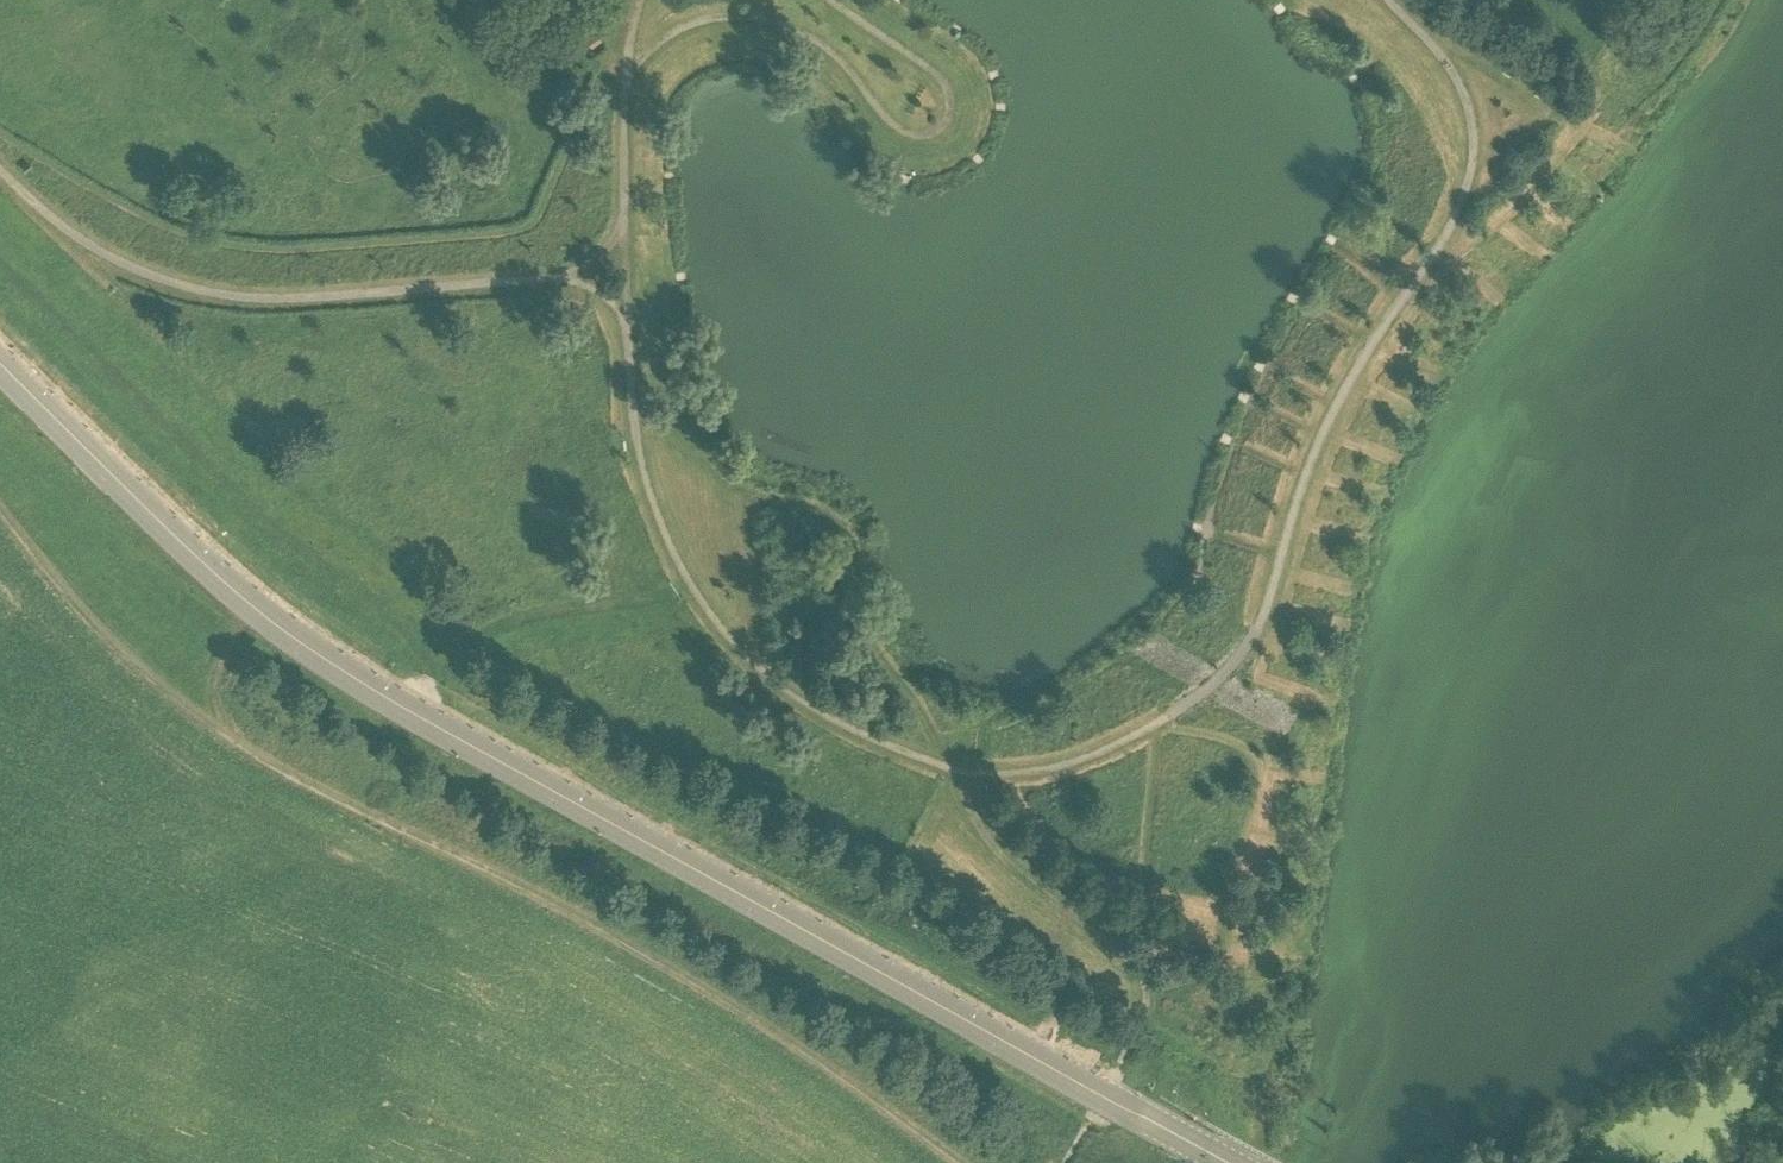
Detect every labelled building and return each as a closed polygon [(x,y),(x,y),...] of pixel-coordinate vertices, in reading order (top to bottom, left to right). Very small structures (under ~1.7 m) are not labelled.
[(601,41),(592,29),(582,36),(591,49),(601,41)]
